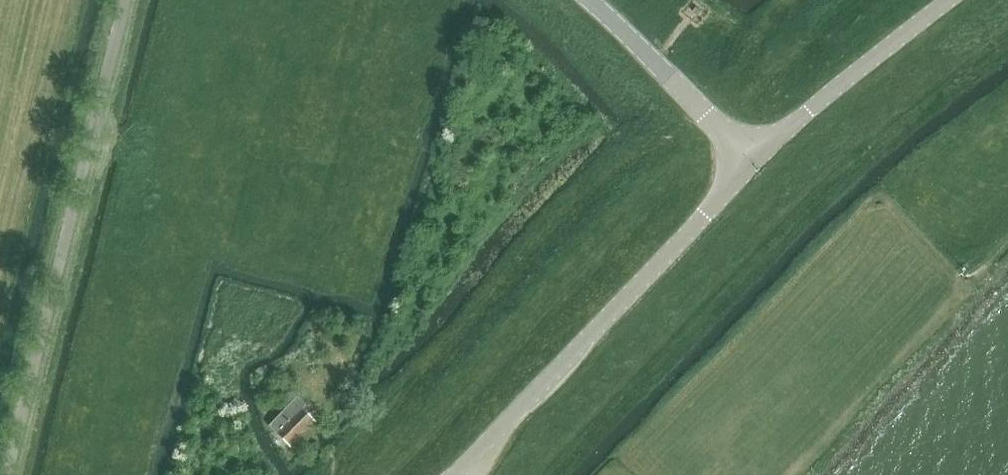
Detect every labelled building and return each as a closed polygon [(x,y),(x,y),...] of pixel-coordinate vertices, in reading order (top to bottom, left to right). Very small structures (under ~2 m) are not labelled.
[(297,392),(268,423),(291,445),(315,420),(303,406),(307,402),(297,392)]
